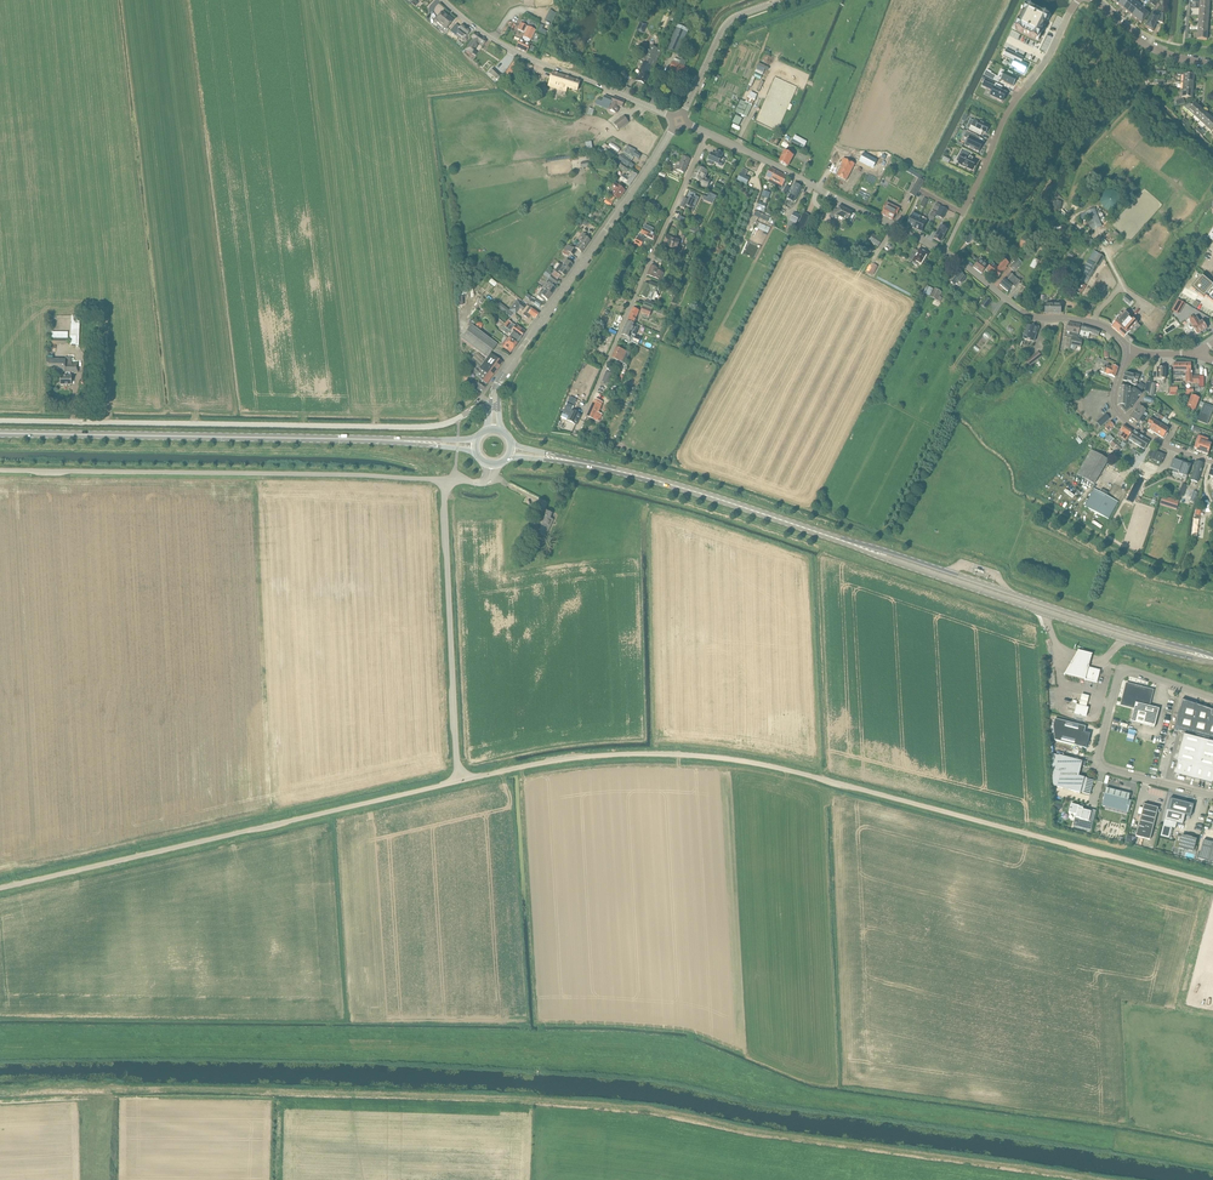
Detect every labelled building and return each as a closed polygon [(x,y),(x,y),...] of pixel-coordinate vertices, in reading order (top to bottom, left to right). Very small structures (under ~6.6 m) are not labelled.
[(1123,9),(1130,0),(1123,0),(1119,5),(1123,9)] [(1123,9),(1128,12),(1135,3),(1131,0),(1130,0),(1123,9)] [(1209,9),(1210,2),(1199,1),(1199,9),(1209,9)] [(1135,3),(1128,12),(1133,16),(1140,7),(1135,3)] [(1027,5),(1017,27),(1040,38),(1050,15),(1027,5)] [(1137,20),(1144,11),(1140,7),(1133,16),(1137,20)] [(1209,9),(1199,9),(1198,16),(1209,17),(1209,9)] [(550,10),(545,20),(549,22),(553,12),(550,10)] [(1144,11),(1137,20),(1142,23),(1149,14),(1144,11)] [(442,13),(438,18),(435,21),(434,20),(441,26),(439,30),(445,35),(448,30),(447,29),(449,25),(453,21),(449,17),(448,18),(442,13)] [(1163,24),(1163,14),(1161,13),(1159,17),(1152,14),(1146,27),(1149,28),(1148,29),(1153,32),(1155,27),(1154,26),(1157,21),(1163,24)] [(1208,25),(1209,17),(1198,16),(1198,24),(1208,25)] [(516,48),(526,53),(529,47),(531,44),(529,43),(530,40),(531,41),(535,30),(528,27),(521,23),(518,29),(525,33),(522,40),(520,39),(519,42),(516,48)] [(641,24),(638,31),(644,33),(646,26),(641,24)] [(667,48),(666,48),(664,53),(670,56),(672,51),(678,53),(680,48),(688,29),(677,24),(667,48)] [(1207,33),(1208,25),(1198,24),(1197,32),(1207,33)] [(456,33),(455,35),(460,39),(461,37),(462,37),(464,34),(466,36),(467,36),(470,31),(462,25),(458,29),(456,32),(456,33)] [(1197,32),(1196,39),(1207,40),(1207,33),(1197,32)] [(469,45),(465,50),(471,54),(475,49),(479,43),(483,46),(483,45),(486,40),(475,33),(472,38),(473,39),(469,45)] [(661,51),(656,48),(649,45),(644,56),(648,58),(645,63),(644,62),(636,80),(645,84),(648,76),(647,75),(651,66),(654,67),(661,51)] [(1006,49),(1003,56),(1011,60),(1014,61),(1012,66),(1011,67),(1017,70),(1017,71),(1024,74),(1028,65),(1022,62),(1024,58),(1006,49)] [(681,61),(680,61),(674,58),(670,69),(686,76),(689,69),(684,67),(686,61),(682,59),(681,61)] [(518,65),(515,63),(513,62),(503,77),(507,80),(518,65)] [(495,78),(493,81),(495,83),(500,78),(499,77),(501,75),(493,68),(489,73),(495,78)] [(987,70),(984,76),(987,78),(994,81),(996,76),(991,74),(992,72),(989,71),(987,70)] [(1005,72),(1001,80),(1013,86),(1017,78),(1012,75),(1013,74),(1008,71),(1008,73),(1005,72)] [(553,72),(551,78),(548,86),(566,92),(567,87),(578,91),(579,87),(581,82),(553,72)] [(1193,83),(1194,75),(1184,74),(1183,82),(1193,83)] [(986,79),(982,86),(993,91),(990,96),(1002,102),(1006,94),(993,87),(995,83),(986,79)] [(1183,90),(1193,90),(1193,83),(1183,82),(1183,90)] [(1182,97),(1186,98),(1192,98),(1193,90),(1183,90),(1182,97)] [(741,100),(736,113),(747,118),(757,95),(751,92),(749,96),(748,96),(745,102),(741,100)] [(598,98),(596,104),(609,109),(608,110),(617,113),(620,106),(622,107),(625,101),(614,96),(613,99),(605,96),(603,100),(598,98)] [(1188,111),(1189,111),(1194,116),(1201,108),(1195,103),(1192,106),(1190,104),(1183,107),(1188,111)] [(1206,114),(1201,108),(1194,116),(1199,121),(1206,114)] [(1212,119),(1206,114),(1199,121),(1205,126),(1212,119)] [(624,116),(619,120),(614,123),(619,130),(629,122),(624,116)] [(736,116),(733,123),(739,126),(742,119),(736,116)] [(979,121),(978,122),(974,120),(969,130),(981,136),(983,132),(986,134),(990,126),(979,121)] [(967,131),(964,137),(968,139),(965,145),(979,152),(984,143),(979,141),(976,139),(977,136),(967,131)] [(798,142),(797,145),(804,148),(807,142),(795,135),(793,139),(798,142)] [(789,144),(783,140),(781,143),(782,144),(781,146),(787,149),(789,146),(788,145),(789,144)] [(609,151),(608,153),(618,160),(623,163),(628,167),(629,165),(630,166),(632,168),(634,165),(632,163),(630,163),(631,161),(635,156),(639,159),(641,155),(636,152),(635,152),(636,151),(628,146),(620,157),(617,155),(616,155),(609,151)] [(589,161),(581,163),(582,170),(584,170),(584,168),(588,167),(588,169),(590,169),(589,165),(594,165),(595,164),(601,156),(604,158),(607,153),(605,152),(604,151),(602,150),(600,148),(597,152),(596,151),(595,152),(595,153),(586,155),(587,159),(589,158),(591,158),(589,161)] [(972,154),(962,149),(960,154),(963,155),(958,163),(960,164),(960,165),(964,168),(965,167),(970,169),(973,171),(975,167),(974,166),(976,161),(972,159),(973,159),(970,157),(972,154)] [(712,165),(714,162),(718,164),(718,165),(722,166),(725,159),(721,158),(723,153),(717,150),(715,154),(712,153),(708,160),(709,160),(708,163),(712,165)] [(788,166),(791,159),(793,156),(785,152),(780,162),(788,166)] [(873,168),(877,160),(863,153),(859,161),(873,168)] [(684,173),(690,159),(683,156),(680,162),(678,161),(674,171),(680,174),(681,172),(684,173)] [(670,160),(666,158),(661,167),(665,169),(668,164),(667,164),(670,160)] [(843,158),(839,166),(841,168),(837,176),(846,181),(855,164),(843,158)] [(630,168),(625,165),(621,162),(618,166),(622,169),(627,172),(627,171),(630,173),(628,176),(626,175),(626,176),(624,174),(620,180),(624,182),(629,186),(637,175),(632,171),(629,169),(630,168)] [(711,180),(705,178),(708,172),(704,170),(698,168),(696,173),(695,173),(692,178),(701,182),(700,184),(707,187),(711,180)] [(741,173),(737,180),(746,185),(750,178),(746,176),(748,171),(743,168),(741,173)] [(773,185),(774,183),(775,182),(771,181),(773,176),(778,179),(781,173),(771,168),(766,177),(770,180),(768,183),(772,185),(773,185)] [(771,181),(775,182),(782,186),(785,182),(788,177),(781,173),(778,179),(773,176),(771,181)] [(919,179),(918,178),(910,194),(915,197),(924,181),(925,179),(920,176),(919,179)] [(619,200),(626,191),(616,183),(612,188),(614,190),(611,194),(619,200)] [(795,184),(793,189),(790,195),(792,196),(792,197),(795,198),(796,197),(796,198),(799,192),(802,187),(795,184)] [(1101,197),(1100,200),(1100,203),(1104,208),(1106,210),(1109,211),(1113,210),(1116,209),(1118,207),(1120,205),(1121,202),(1121,198),(1119,195),(1117,193),(1115,191),(1112,190),(1108,190),(1105,192),(1103,194),(1101,197)] [(696,194),(691,192),(690,191),(688,195),(687,197),(689,198),(688,200),(686,199),(684,198),(680,207),(685,209),(686,206),(691,208),(693,204),(696,205),(699,198),(695,196),(696,194)] [(607,199),(604,203),(610,207),(613,203),(607,199)] [(1053,200),(1051,209),(1061,211),(1062,202),(1053,200)] [(759,201),(757,207),(756,209),(764,212),(767,204),(759,201)] [(884,210),(883,213),(882,215),(893,220),(895,214),(897,215),(900,209),(886,203),(883,210),(884,210)] [(834,211),(831,216),(831,217),(838,220),(840,216),(844,218),(843,219),(848,221),(850,218),(852,213),(839,206),(836,212),(834,211)] [(940,207),(936,216),(942,219),(947,210),(940,207)] [(1102,227),(1095,208),(1084,213),(1091,231),(1102,227)] [(775,220),(756,211),(754,215),(773,224),(775,220)] [(794,212),(790,220),(796,224),(801,215),(794,212)] [(798,224),(795,229),(801,233),(802,233),(805,228),(804,227),(810,216),(804,213),(798,224)] [(907,224),(907,225),(914,228),(920,217),(912,214),(907,224)] [(920,217),(914,228),(922,232),(927,221),(920,217)] [(758,221),(755,227),(768,233),(771,228),(758,221)] [(638,235),(634,244),(641,247),(645,238),(644,237),(645,235),(653,239),(656,234),(652,233),(654,229),(645,225),(641,233),(643,234),(642,236),(638,235)] [(940,227),(934,238),(941,242),(947,230),(940,227)] [(575,249),(576,249),(581,253),(590,241),(585,237),(586,235),(583,233),(580,237),(582,238),(575,249)] [(873,234),(868,241),(878,247),(882,240),(873,234)] [(969,236),(968,235),(964,241),(969,245),(972,240),(973,241),(974,239),(970,237),(971,235),(970,234),(969,236)] [(680,241),(673,239),(667,236),(664,245),(676,250),(680,241)] [(1022,237),(1019,247),(1025,249),(1028,239),(1022,237)] [(1092,247),(1096,243),(1090,238),(1087,242),(1092,247)] [(564,249),(567,251),(573,255),(577,250),(571,246),(570,247),(568,245),(564,249)] [(912,255),(911,257),(910,259),(914,261),(913,264),(921,268),(925,260),(928,254),(920,250),(919,252),(914,250),(912,255)] [(1080,280),(1080,281),(1081,281),(1086,284),(1090,278),(1090,279),(1097,267),(1098,268),(1104,257),(1098,253),(1094,251),(1088,261),(1085,265),(1083,268),(1080,273),(1081,273),(1084,275),(1080,280)] [(978,262),(975,266),(974,267),(982,273),(985,268),(987,266),(985,265),(987,262),(981,257),(978,260),(979,260),(978,262)] [(991,263),(990,265),(986,270),(997,279),(1007,268),(1006,267),(1009,263),(1004,259),(1000,265),(1001,266),(998,269),(991,263)] [(1018,259),(1017,259),(1010,267),(1014,271),(1022,262),(1018,259)] [(563,267),(569,271),(573,265),(567,260),(563,267)] [(569,271),(563,267),(559,264),(551,276),(555,279),(557,280),(561,274),(564,277),(569,271)] [(874,264),(868,274),(873,276),(878,267),(874,264)] [(653,277),(661,281),(664,275),(657,272),(658,268),(657,268),(651,265),(647,275),(653,277)] [(961,284),(966,278),(960,274),(961,273),(957,270),(949,280),(953,284),(956,280),(961,284)] [(1010,273),(1004,280),(1000,285),(1008,292),(1013,286),(1014,285),(1016,287),(1015,288),(1021,282),(1010,273)] [(558,281),(557,280),(555,279),(551,276),(543,288),(551,294),(556,288),(552,286),(553,283),(556,285),(558,281)] [(1192,288),(1204,298),(1206,295),(1212,302),(1212,285),(1202,276),(1192,288)] [(645,298),(647,299),(652,301),(656,291),(658,285),(655,284),(650,282),(648,286),(644,284),(645,283),(644,283),(639,296),(645,298)] [(547,300),(551,294),(543,288),(537,296),(544,301),(545,299),(547,300)] [(935,289),(931,297),(940,302),(942,298),(939,296),(942,292),(935,289)] [(991,301),(989,300),(987,298),(981,305),(985,309),(991,301)] [(1038,301),(1032,298),(1030,303),(1036,306),(1038,301)] [(1178,300),(1172,311),(1179,315),(1185,304),(1178,300)] [(517,301),(510,310),(516,315),(520,310),(523,312),(526,307),(517,301)] [(655,305),(654,304),(646,301),(644,307),(653,310),(655,305)] [(500,302),(496,306),(505,313),(508,310),(500,302)] [(1045,304),(1045,313),(1061,314),(1061,305),(1045,304)] [(530,307),(524,316),(528,319),(531,315),(535,319),(539,314),(530,307)] [(641,312),(649,316),(651,311),(643,307),(641,312)] [(628,320),(634,322),(639,311),(633,308),(628,320)] [(1152,318),(1143,311),(1142,312),(1141,311),(1137,317),(1138,318),(1144,323),(1144,322),(1147,325),(1152,318)] [(1116,321),(1112,326),(1118,332),(1124,337),(1125,337),(1127,335),(1130,332),(1129,332),(1133,328),(1137,324),(1130,319),(1131,318),(1130,317),(1125,312),(1116,321)] [(1189,318),(1192,322),(1189,324),(1188,326),(1190,328),(1192,328),(1193,328),(1197,335),(1207,329),(1202,322),(1200,323),(1197,318),(1195,319),(1193,316),(1189,318)] [(508,321),(504,327),(520,339),(526,332),(521,328),(516,325),(514,328),(511,325),(512,324),(508,321)] [(622,335),(630,338),(631,334),(633,335),(631,338),(630,342),(637,345),(641,338),(635,335),(638,329),(634,327),(635,325),(635,324),(627,321),(622,335)] [(1073,336),(1071,345),(1070,349),(1076,350),(1076,347),(1081,348),(1082,340),(1078,339),(1081,325),(1068,322),(1066,335),(1073,336)] [(600,324),(598,327),(611,333),(612,331),(600,326),(601,324),(600,324)] [(1034,342),(1039,327),(1028,324),(1021,345),(1028,347),(1030,341),(1034,342)] [(1081,330),(1093,334),(1098,336),(1100,331),(1094,328),(1082,325),(1081,330)] [(476,376),(480,380),(487,384),(492,378),(491,377),(502,363),(491,354),(497,345),(492,341),(472,326),(462,339),(487,358),(480,368),(481,370),(476,376)] [(509,339),(510,339),(517,344),(520,339),(504,327),(501,330),(507,335),(509,333),(512,335),(509,339)] [(510,339),(507,344),(504,342),(502,345),(504,347),(506,349),(506,350),(510,353),(517,344),(510,339)] [(611,360),(614,361),(614,359),(626,364),(631,351),(627,350),(626,351),(616,347),(611,360)] [(1025,360),(1028,364),(1039,356),(1036,352),(1025,360)] [(47,360),(47,366),(47,372),(65,372),(65,376),(60,376),(60,385),(71,385),(71,376),(71,372),(78,373),(78,362),(72,362),(72,359),(65,358),(65,360),(47,360)] [(1103,369),(1101,368),(1100,372),(1115,378),(1118,368),(1112,365),(1112,367),(1107,365),(1109,362),(1107,361),(1104,360),(1098,358),(1096,361),(1103,364),(1107,366),(1106,368),(1104,367),(1103,369)] [(466,364),(477,374),(480,370),(469,360),(466,364)] [(1182,377),(1186,377),(1186,364),(1174,364),(1174,371),(1182,371),(1182,377)] [(1186,364),(1186,377),(1186,383),(1199,383),(1199,376),(1192,376),(1192,371),(1191,371),(1191,364),(1186,364)] [(1165,368),(1157,368),(1156,379),(1165,379),(1165,368)] [(608,383),(612,374),(606,372),(603,381),(608,383)] [(622,382),(614,399),(620,402),(623,396),(620,394),(629,374),(626,373),(624,377),(622,382)] [(1134,376),(1125,373),(1123,380),(1129,382),(1132,383),(1132,384),(1136,385),(1139,376),(1134,374),(1134,376)] [(476,384),(475,385),(473,389),(478,393),(480,390),(482,391),(486,386),(487,384),(480,380),(476,385),(476,384)] [(1119,404),(1125,413),(1132,408),(1131,407),(1132,406),(1133,406),(1137,400),(1138,395),(1140,396),(1142,394),(1133,388),(1130,392),(1131,387),(1120,387),(1118,404),(1119,404)] [(1187,408),(1194,411),(1199,398),(1192,395),(1187,408)] [(570,397),(564,411),(571,413),(577,400),(570,397)] [(587,416),(599,422),(603,414),(598,412),(601,405),(594,401),(587,416)] [(1205,404),(1201,402),(1199,406),(1203,407),(1198,421),(1207,424),(1212,409),(1212,407),(1205,404)] [(1140,406),(1135,413),(1131,418),(1137,422),(1141,417),(1146,411),(1140,406)] [(581,415),(579,414),(573,411),(569,421),(577,425),(581,415)] [(1106,414),(1101,418),(1097,422),(1101,427),(1110,418),(1106,414)] [(1150,430),(1155,433),(1160,424),(1151,418),(1148,423),(1152,426),(1150,430)] [(1162,420),(1160,424),(1155,433),(1163,438),(1168,429),(1166,428),(1170,422),(1164,418),(1163,420),(1162,420)] [(1108,431),(1114,426),(1110,422),(1104,427),(1108,431)] [(1125,425),(1121,430),(1120,431),(1123,433),(1120,437),(1126,441),(1133,431),(1125,425)] [(1134,432),(1131,437),(1129,440),(1144,450),(1149,441),(1134,432)] [(1207,455),(1210,446),(1211,445),(1207,443),(1208,439),(1198,436),(1197,440),(1196,440),(1194,447),(1197,448),(1197,451),(1207,455)] [(1123,449),(1114,439),(1109,444),(1114,448),(1115,447),(1120,452),(1123,449)] [(1152,448),(1149,454),(1148,457),(1162,463),(1163,460),(1166,454),(1165,454),(1165,455),(1152,450),(1152,449),(1152,448)] [(1094,484),(1109,460),(1091,450),(1077,474),(1094,484)] [(1173,459),(1171,465),(1169,471),(1187,477),(1191,465),(1173,459)] [(1197,462),(1191,481),(1189,485),(1196,487),(1197,483),(1203,464),(1197,462)] [(1183,496),(1187,486),(1182,484),(1178,496),(1181,497),(1183,496)] [(1042,499),(1046,494),(1038,488),(1034,492),(1042,499)] [(1094,490),(1085,507),(1108,520),(1118,502),(1106,496),(1108,492),(1105,491),(1102,489),(1100,492),(1094,490)] [(1132,491),(1127,500),(1131,502),(1136,493),(1132,491)] [(1190,501),(1192,501),(1196,503),(1199,493),(1193,491),(1190,501)] [(1163,496),(1160,505),(1176,510),(1179,501),(1163,496)] [(545,511),(536,532),(546,536),(553,520),(550,518),(552,514),(545,511)] [(1063,675),(1085,681),(1091,656),(1076,652),(1063,675)] [(1097,683),(1100,670),(1088,667),(1085,679),(1097,683)] [(1131,722),(1137,723),(1154,728),(1159,709),(1147,706),(1151,692),(1128,686),(1123,704),(1135,707),(1131,722)] [(1079,705),(1087,707),(1090,696),(1082,694),(1079,705)] [(1212,713),(1212,710),(1182,700),(1174,728),(1212,738),(1212,713)] [(1075,711),(1075,713),(1086,716),(1087,714),(1089,708),(1077,705),(1075,711)] [(1055,719),(1053,726),(1055,740),(1086,749),(1090,734),(1084,732),(1086,727),(1055,719)] [(1112,745),(1127,749),(1130,738),(1115,734),(1112,745)] [(1201,747),(1203,739),(1183,734),(1181,742),(1201,747)] [(1127,749),(1124,760),(1132,762),(1137,740),(1130,738),(1127,749)] [(1212,751),(1212,742),(1203,739),(1201,747),(1212,751)] [(1132,762),(1139,764),(1145,742),(1137,740),(1132,762)] [(1147,766),(1153,744),(1145,742),(1139,764),(1147,766)] [(1201,747),(1181,742),(1179,751),(1199,756),(1201,747)] [(1153,744),(1147,766),(1155,768),(1161,746),(1153,744)] [(1109,756),(1124,760),(1127,749),(1112,745),(1109,756)] [(1212,760),(1212,751),(1201,747),(1199,756),(1212,760)] [(1199,756),(1179,751),(1177,760),(1187,762),(1196,765),(1199,756)] [(1082,761),(1077,760),(1059,755),(1055,771),(1061,772),(1057,787),(1080,793),(1081,792),(1090,795),(1094,781),(1087,779),(1087,780),(1084,779),(1084,778),(1079,776),(1082,761)] [(1212,769),(1212,760),(1199,756),(1196,765),(1206,767),(1212,769)] [(1187,762),(1177,760),(1173,774),(1183,776),(1187,762)] [(1187,762),(1183,776),(1193,779),(1196,765),(1187,762)] [(1196,765),(1193,779),(1202,781),(1206,767),(1196,765)] [(1202,781),(1212,784),(1212,781),(1212,769),(1206,767),(1202,781)] [(1103,800),(1102,806),(1105,806),(1128,813),(1130,807),(1127,806),(1128,800),(1130,794),(1106,788),(1105,794),(1103,800)] [(1192,810),(1194,804),(1170,798),(1169,804),(1167,811),(1163,826),(1175,829),(1177,823),(1182,825),(1185,815),(1191,817),(1192,810)] [(1088,821),(1091,812),(1083,810),(1085,805),(1078,804),(1078,806),(1071,804),(1069,813),(1076,815),(1076,817),(1080,819),(1088,821)] [(1158,808),(1144,805),(1136,837),(1150,840),(1158,808)] [(1172,834),(1171,839),(1176,841),(1175,842),(1180,843),(1179,848),(1193,851),(1196,840),(1192,839),(1192,838),(1186,836),(1186,837),(1182,836),(1182,837),(1172,834)] [(1199,858),(1212,862),(1212,843),(1203,840),(1199,858)]
